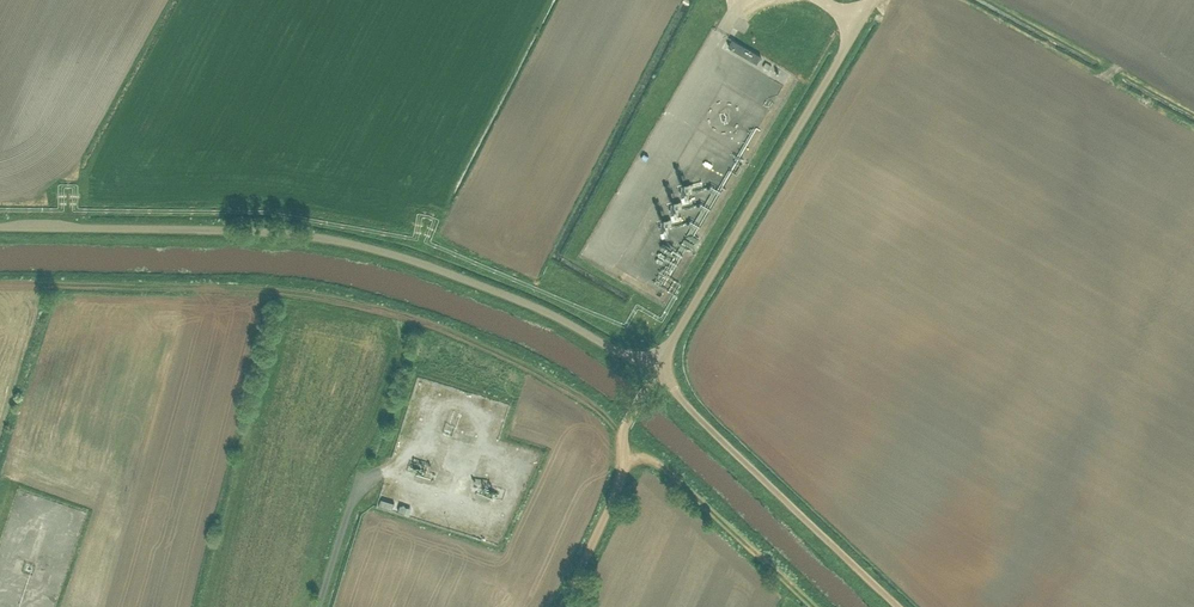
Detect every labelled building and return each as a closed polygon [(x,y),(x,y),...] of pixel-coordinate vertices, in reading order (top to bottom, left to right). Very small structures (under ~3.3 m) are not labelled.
[(756,63),(760,56),(731,39),(727,46),(756,63)] [(707,180),(701,197),(706,199),(712,182),(707,180)]
